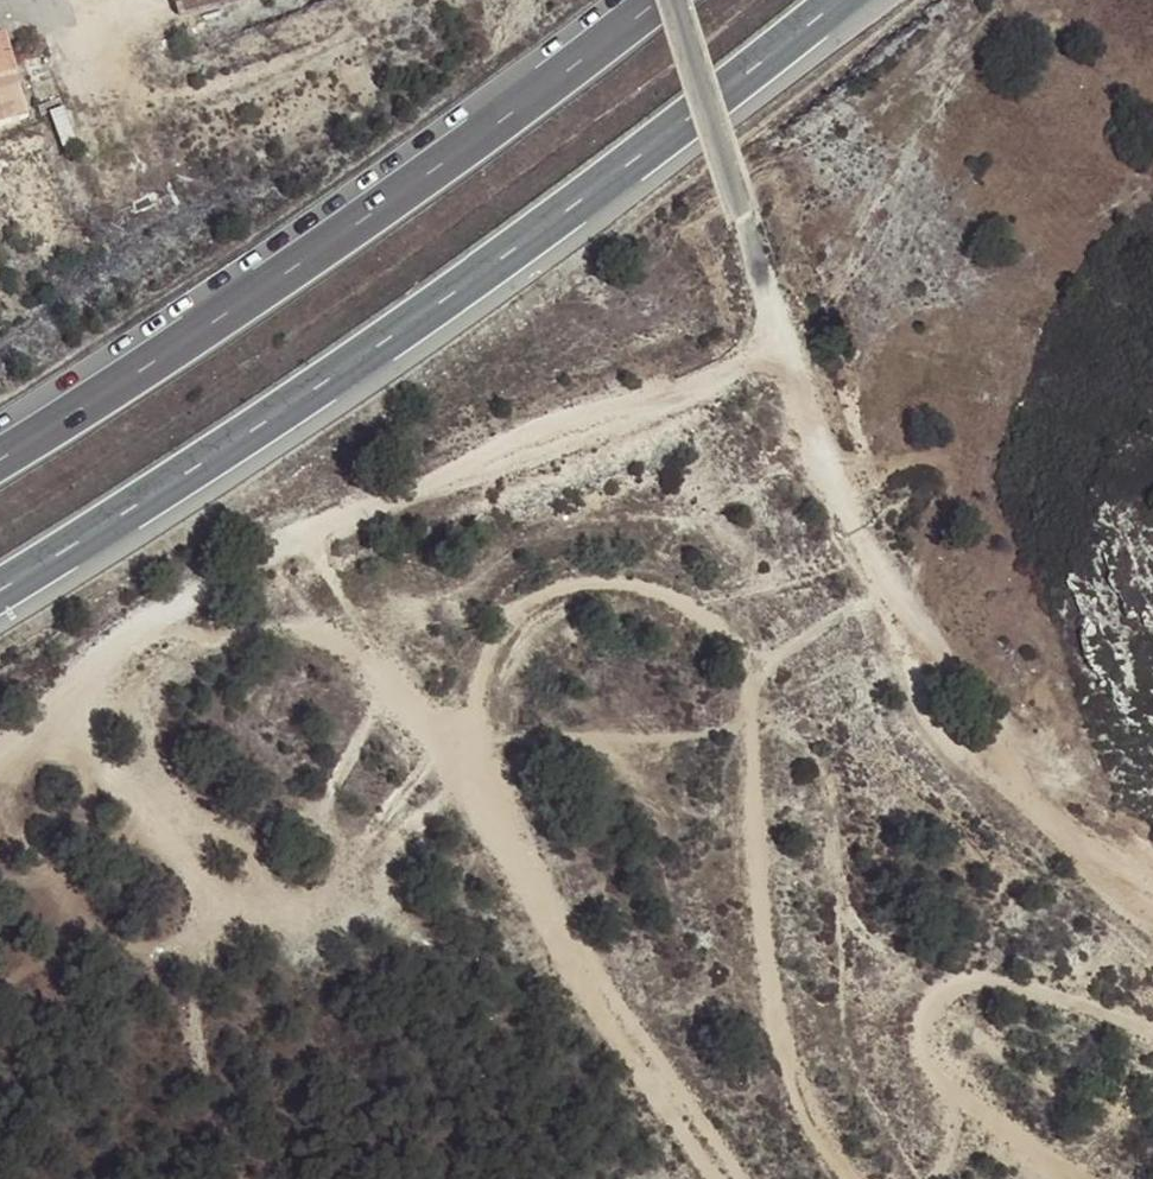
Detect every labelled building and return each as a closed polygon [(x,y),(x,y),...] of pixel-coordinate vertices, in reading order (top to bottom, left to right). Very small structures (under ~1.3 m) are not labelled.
[(0,34),(0,60),(5,76),(14,73),(2,33),(0,34)] [(23,107),(14,73),(5,76),(0,60),(0,115),(23,107)] [(0,115),(0,125),(26,117),(23,107),(0,115)]
